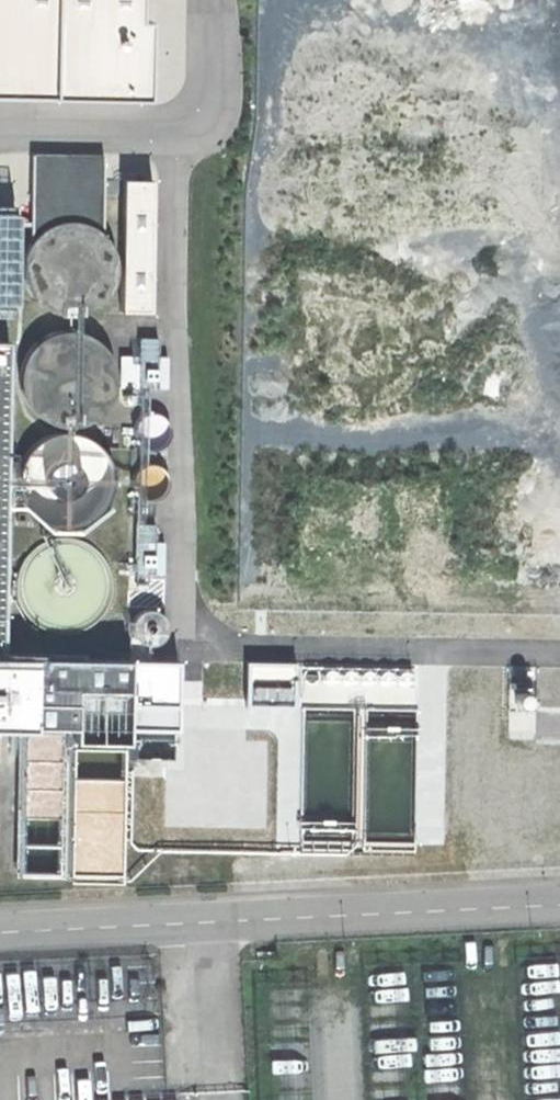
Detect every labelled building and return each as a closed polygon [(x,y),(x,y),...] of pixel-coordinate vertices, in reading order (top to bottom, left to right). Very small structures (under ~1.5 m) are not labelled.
[(142,89),(142,0),(0,0),(0,89),(142,89)] [(29,238),(26,242),(20,256),(19,272),(22,287),(30,300),(42,309),(56,315),(72,316),(87,313),(100,305),(110,293),(116,279),(117,264),(113,249),(105,236),(100,231),(101,155),(29,154),(29,238)] [(13,205),(0,205),(0,307),(11,307),(13,205)] [(29,343),(23,351),(18,364),(17,381),(22,399),(31,411),(44,421),(61,425),(82,423),(96,416),(104,408),(114,390),(115,373),(113,362),(107,349),(97,338),(83,330),(66,327),(51,329),(43,333),(36,337),(29,343)] [(30,443),(21,454),(16,467),(14,481),(17,494),(23,507),(33,517),(45,524),(58,528),(73,527),(86,523),(97,514),(106,504),(111,490),(113,477),(110,463),(104,450),(94,440),(82,433),(69,429),(54,430),(41,435),(30,443)] [(129,485),(132,491),(126,497),(127,515),(154,514),(153,498),(160,495),(164,490),(166,484),(167,478),(165,472),(161,467),(156,463),(150,461),(144,461),(138,464),(133,468),(130,473),(128,479),(129,485)] [(27,547),(18,558),(13,571),(11,585),(14,599),(20,611),(30,622),(42,629),(55,632),(69,632),(83,627),(94,619),(103,608),(108,595),(110,581),(107,567),(101,555),(91,544),(79,537),(66,534),(52,534),(38,539),(27,547)] [(32,657),(31,723),(31,724),(71,725),(71,739),(124,740),(125,658),(32,657)] [(400,704),(400,708),(421,707),(419,658),(374,660),(375,705),(400,704)] [(297,662),(248,662),(249,694),(297,693),(297,662)] [(303,705),(303,835),(424,835),(424,796),(403,796),(403,792),(381,792),(381,783),(367,783),(367,759),(334,759),(334,705),(303,705)] [(15,723),(15,732),(22,732),(20,874),(123,875),(124,740),(71,739),(71,725),(31,724),(31,723),(15,723)]
